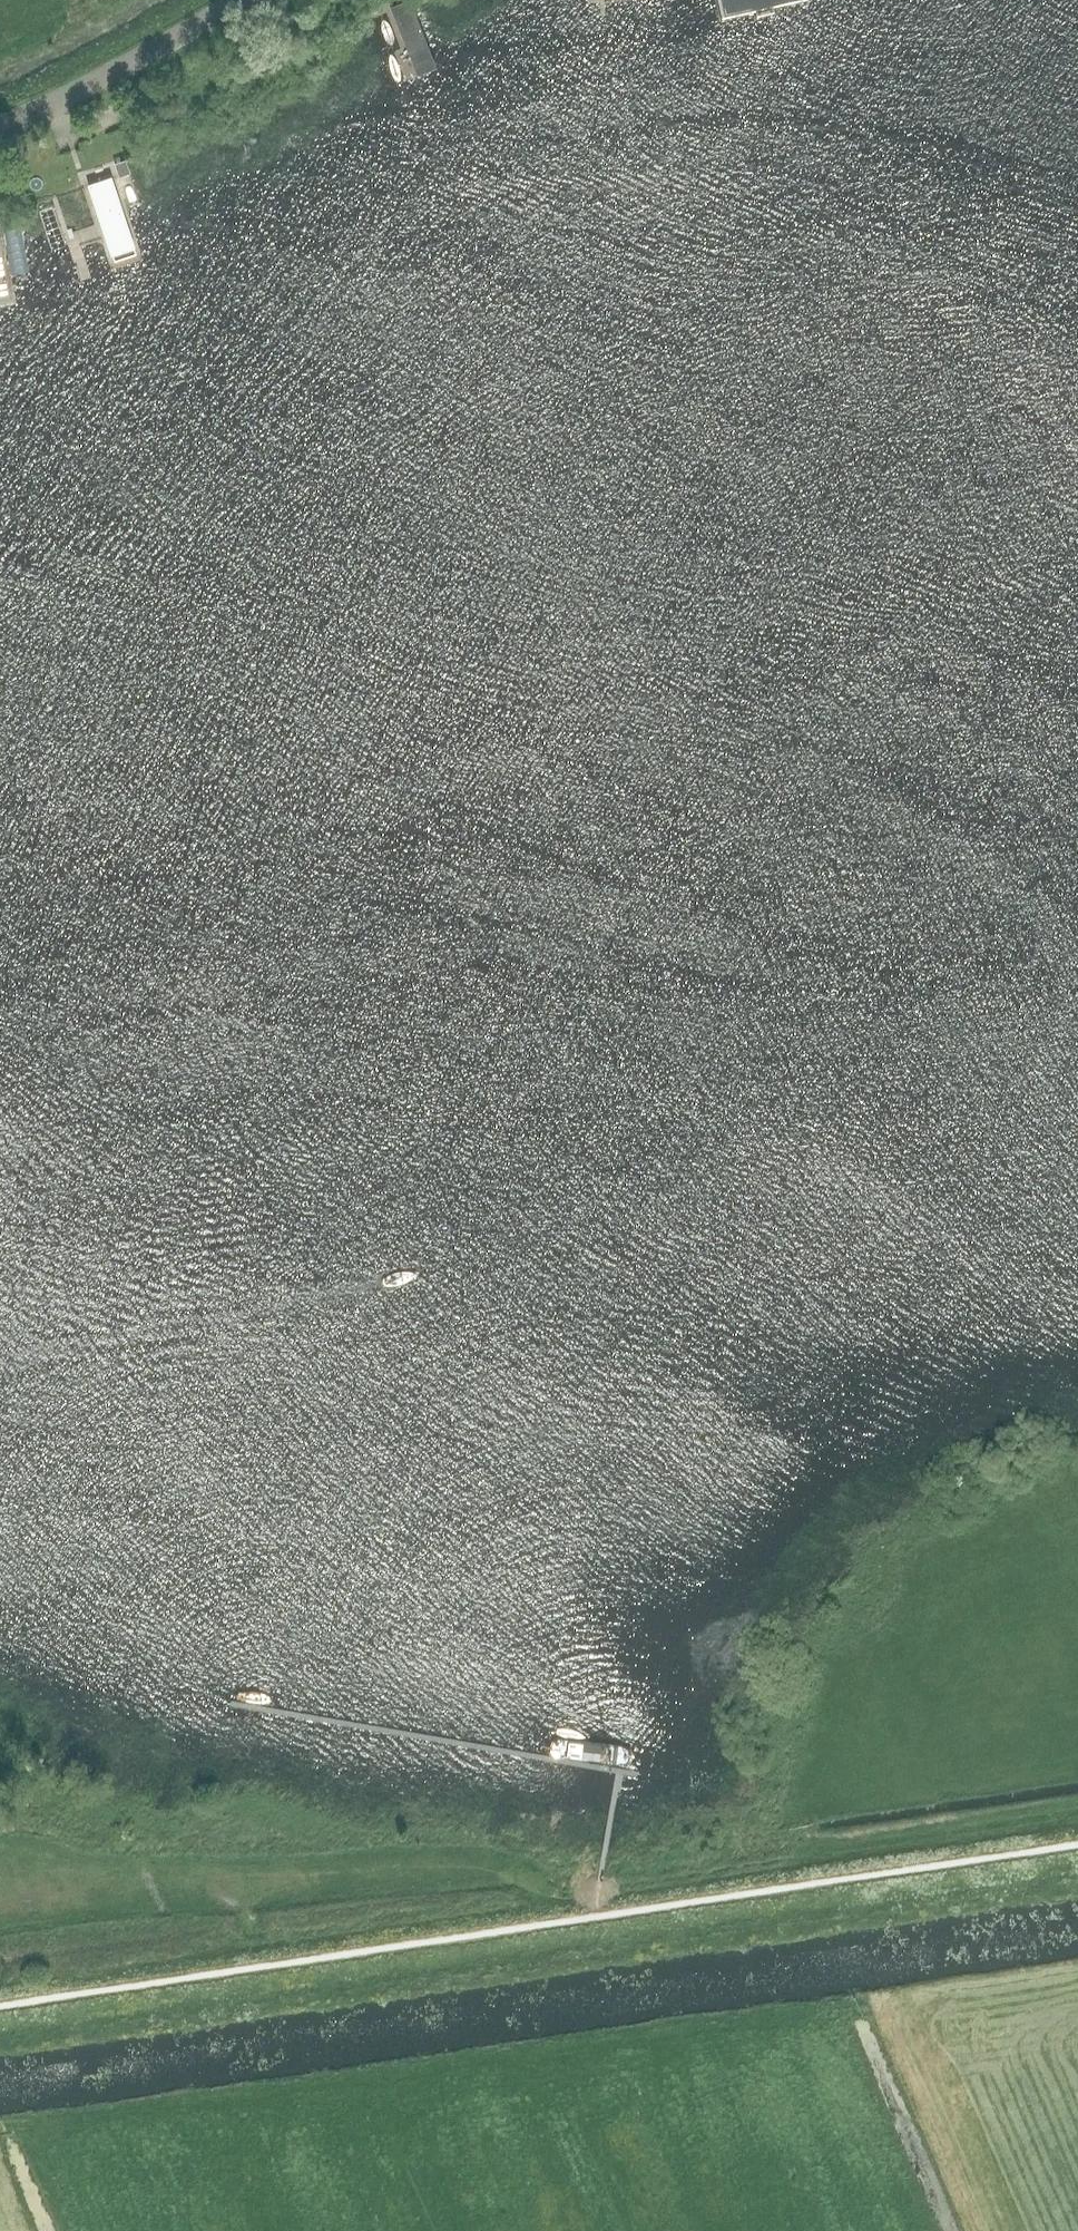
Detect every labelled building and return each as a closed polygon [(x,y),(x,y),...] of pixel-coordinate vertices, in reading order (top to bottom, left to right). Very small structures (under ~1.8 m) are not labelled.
[(438,70),(411,0),(398,0),(376,9),(405,83),(438,70)] [(575,10),(574,0),(554,0),(555,12),(575,10)] [(115,162),(119,176),(128,173),(124,160),(115,162)] [(112,270),(142,261),(118,180),(88,189),(112,270)] [(12,303),(0,236),(0,305),(12,303)]
